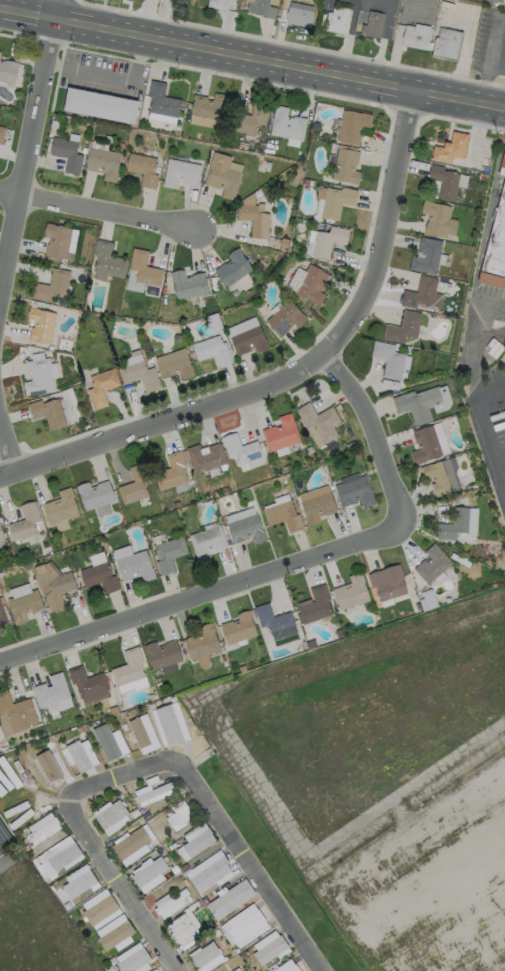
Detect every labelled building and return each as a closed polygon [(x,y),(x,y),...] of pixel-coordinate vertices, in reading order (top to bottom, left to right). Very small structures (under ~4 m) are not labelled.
[(212,8),(214,0),(230,0),(228,12),(212,8)] [(250,2),(250,0),(267,0),(266,5),(273,6),(271,18),(262,16),(262,14),(244,11),(246,1),(250,2)] [(310,10),(307,26),(283,22),(287,1),(297,3),(296,7),(310,10)] [(347,8),(342,33),(321,29),(323,19),(328,20),(331,5),(347,8)] [(382,13),(377,37),(357,34),(359,23),(363,24),(366,10),(382,13)] [(426,33),(423,49),(398,44),(403,23),(412,25),(411,30),(426,33)] [(460,32),(454,61),(429,56),(432,36),(434,37),(436,26),(448,28),(448,29),(460,32)] [(12,83),(0,81),(0,59),(4,60),(17,62),(17,65),(16,65),(12,83)] [(181,99),(177,118),(147,112),(150,97),(147,96),(150,80),(166,83),(163,96),(181,99)] [(138,101),(133,124),(62,110),(67,86),(138,101)] [(227,95),(221,122),(190,115),(193,99),(192,99),(193,94),(207,97),(206,99),(212,100),(214,92),(227,95)] [(269,103),(264,125),(258,124),(256,135),(231,130),(234,112),(250,115),(253,100),(269,103)] [(286,116),(292,117),(293,116),(306,118),(302,141),(269,134),(275,105),(288,107),(286,116)] [(342,110),(360,113),(360,112),(371,115),(369,127),(362,126),(358,145),(336,141),(342,110)] [(467,134),(462,159),(451,157),(450,163),(430,159),(432,145),(442,147),(443,141),(449,143),(451,131),(467,134)] [(82,155),(78,174),(63,171),(66,157),(49,154),(52,137),(77,141),(74,154),(82,155)] [(117,169),(114,182),(101,180),(103,173),(84,169),(88,147),(119,153),(116,169),(117,169)] [(358,152),(356,164),(354,163),(353,170),(359,172),(357,184),(349,183),(349,182),(331,179),(337,148),(358,152)] [(241,172),(234,197),(230,199),(220,196),(223,187),(216,186),(216,187),(203,184),(213,151),(231,156),(227,168),(241,172)] [(156,175),(154,189),(138,186),(141,174),(124,170),(128,153),(156,158),(152,174),(156,175)] [(200,165),(195,187),(181,184),(182,180),(176,178),(175,188),(161,185),(166,158),(200,165)] [(458,173),(453,201),(435,197),(438,181),(427,179),(430,164),(443,166),(442,170),(458,173)] [(325,187),(340,190),(340,187),(356,190),(353,206),(340,203),(337,221),(319,217),(325,187)] [(480,283),(504,190),(504,289),(480,283)] [(448,218),(456,219),(453,234),(445,233),(444,238),(422,233),(425,218),(429,219),(429,215),(420,213),(422,200),(432,202),(432,203),(450,206),(448,218)] [(269,213),(267,237),(250,236),(251,220),(236,219),(237,203),(257,204),(257,212),(269,213)] [(71,229),(65,260),(43,255),(46,243),(47,244),(48,237),(43,236),(45,223),(55,224),(55,226),(71,229)] [(348,229),(345,244),(331,242),(328,258),(310,255),(311,248),(305,246),(309,230),(327,233),(329,225),(348,229)] [(441,241),(434,274),(407,269),(410,255),(415,256),(419,237),(441,241)] [(127,258),(123,276),(93,270),(96,256),(93,255),(96,238),(112,242),(110,255),(127,258)] [(162,269),(157,295),(144,293),(146,284),(135,282),(138,271),(128,269),(132,247),(147,250),(145,265),(162,269)] [(241,254),(252,269),(226,287),(213,269),(223,262),(224,263),(230,259),(227,254),(238,247),(242,253),(241,254)] [(308,264),(327,275),(318,291),(324,295),(318,306),(308,301),(308,300),(285,287),(296,267),(304,271),(308,264)] [(69,271),(64,298),(53,295),(51,302),(30,298),(33,282),(48,285),(51,268),(69,271)] [(183,269),(184,276),(191,275),(191,274),(204,271),(204,274),(207,293),(175,300),(170,271),(183,269)] [(436,278),(433,293),(442,294),(439,307),(431,306),(430,308),(415,305),(414,308),(399,305),(402,289),(415,292),(419,274),(436,278)] [(288,300),(300,314),(301,313),(306,319),(296,327),(292,323),(287,328),(288,329),(279,337),(264,320),(288,300)] [(38,310),(55,313),(49,344),(32,341),(32,342),(27,341),(30,327),(32,327),(33,322),(26,320),(27,317),(26,316),(27,311),(28,311),(28,307),(38,309),(38,310)] [(420,312),(415,338),(403,336),(402,343),(381,339),(384,323),(399,326),(402,309),(420,312)] [(259,324),(265,338),(269,347),(257,352),(254,345),(249,348),(250,350),(237,356),(235,351),(236,350),(230,336),(259,324)] [(218,335),(220,343),(224,341),(226,349),(227,349),(232,362),(217,367),(213,355),(197,361),(191,344),(218,335)] [(404,354),(399,380),(381,377),(384,359),(369,356),(372,340),(394,345),(393,351),(404,354)] [(182,348),(188,366),(189,365),(193,376),(180,380),(177,372),(171,374),(171,375),(160,379),(153,358),(182,348)] [(48,357),(54,391),(24,395),(22,382),(30,381),(29,374),(28,374),(26,361),(48,357)] [(141,359),(145,370),(151,367),(158,388),(143,393),(138,379),(122,385),(116,367),(141,359)] [(106,405),(92,410),(85,390),(91,388),(87,377),(112,368),(118,385),(101,391),(106,405)] [(437,385),(443,402),(427,407),(431,419),(414,425),(408,408),(395,412),(390,397),(412,390),(413,393),(437,385)] [(56,399),(65,426),(48,431),(42,415),(31,419),(26,404),(40,400),(41,404),(56,399)] [(308,401),(315,414),(331,405),(339,421),(332,426),(337,436),(322,444),(311,424),(305,428),(294,409),(308,401)] [(290,412),(299,441),(267,451),(260,429),(273,425),(273,427),(280,425),(277,416),(290,412)] [(431,424),(441,455),(414,464),(410,451),(418,449),(415,442),(411,430),(414,429),(414,430),(431,424)] [(235,432),(240,445),(255,440),(261,457),(238,465),(234,453),(227,455),(220,437),(235,432)] [(218,442),(225,463),(194,474),(185,448),(198,443),(199,447),(198,447),(198,449),(218,442)] [(187,481),(158,490),(152,473),(169,467),(165,454),(180,449),(185,465),(182,466),(187,481)] [(452,456),(456,467),(453,469),(457,482),(452,483),(454,489),(440,494),(434,496),(429,483),(434,481),(432,476),(423,479),(418,467),(429,463),(430,464),(452,456)] [(148,496),(122,504),(116,487),(133,481),(128,466),(143,461),(150,482),(144,484),(148,496)] [(365,475),(375,503),(362,508),(359,499),(353,501),(353,503),(341,507),(333,485),(365,475)] [(106,480),(113,501),(84,511),(78,493),(77,493),(74,486),(87,481),(89,487),(95,485),(95,483),(106,480)] [(77,515),(47,525),(40,503),(59,497),(56,491),(69,487),(72,497),(71,497),(77,515)] [(336,511),(324,515),(324,514),(317,516),(319,521),(306,526),(304,518),(305,518),(299,500),(329,490),(336,511)] [(290,499),(295,515),(298,514),(303,528),(288,532),(284,520),(267,526),(261,509),(290,499)] [(35,534),(12,541),(6,524),(23,519),(19,505),(33,501),(39,520),(31,522),(35,534)] [(467,507),(466,532),(455,531),(455,539),(435,538),(436,522),(450,523),(451,506),(467,507)] [(255,513),(261,530),(262,530),(265,539),(253,544),(250,536),(244,538),(244,539),(232,543),(231,541),(232,541),(226,523),(255,513)] [(210,559),(197,563),(188,535),(219,524),(227,546),(208,552),(210,559)] [(174,571),(159,576),(155,562),(158,560),(153,545),(181,536),(187,553),(170,558),(174,571)] [(451,562),(426,584),(412,568),(427,555),(423,551),(433,542),(451,562)] [(144,550),(150,568),(151,568),(154,578),(141,582),(139,575),(121,581),(114,559),(144,550)] [(91,565),(105,562),(103,552),(88,555),(91,565)] [(104,561),(110,577),(114,575),(118,589),(103,594),(99,582),(83,588),(78,570),(104,561)] [(398,563),(403,578),(401,578),(406,592),(379,601),(374,586),(370,587),(366,574),(398,563)] [(41,564),(52,577),(69,571),(74,589),(59,594),(63,608),(48,613),(43,597),(42,597),(32,567),(41,564)] [(368,600),(338,609),(331,588),(349,582),(347,575),(360,571),(363,581),(362,582),(368,600)] [(331,614),(302,624),(296,606),(312,600),(308,588),(323,583),(329,599),(326,600),(331,614)] [(35,589),(41,605),(43,609),(30,614),(29,611),(23,613),(26,621),(13,625),(10,616),(11,615),(5,599),(35,589)] [(267,602),(272,616),(289,611),(294,626),(269,635),(266,625),(260,627),(253,607),(267,602)] [(249,617),(255,635),(226,644),(219,624),(230,620),(231,621),(237,619),(235,614),(248,609),(251,617),(249,617)] [(219,650),(189,660),(182,639),(200,633),(198,626),(211,622),(214,631),(213,632),(219,650)] [(174,639),(181,659),(173,662),(176,669),(162,674),(159,667),(151,670),(145,652),(144,653),(142,646),(155,641),(156,646),(163,644),(162,643),(174,639)] [(147,685),(133,690),(132,687),(118,692),(116,686),(115,686),(109,669),(126,663),(122,651),(137,646),(142,661),(139,662),(147,685)] [(81,664),(85,677),(102,671),(108,689),(79,699),(74,683),(71,684),(66,669),(81,664)] [(60,672),(69,697),(68,698),(71,706),(47,714),(45,706),(37,708),(30,687),(44,683),(45,687),(50,685),(47,676),(60,672)] [(5,736),(0,722),(0,692),(5,690),(10,704),(27,698),(37,725),(5,736)] [(183,742),(175,744),(174,742),(166,745),(153,709),(169,703),(183,742)] [(149,743),(138,748),(126,721),(137,716),(149,743)] [(120,755),(106,761),(91,729),(105,722),(120,755)] [(91,766),(78,773),(64,746),(77,739),(91,766)] [(59,776),(49,781),(36,757),(46,752),(59,776)] [(172,789),(138,803),(135,796),(169,782),(172,789)] [(127,813),(102,830),(92,816),(117,799),(127,813)] [(190,812),(169,826),(164,818),(185,805),(190,812)] [(57,823),(28,842),(24,836),(53,817),(57,823)] [(149,840),(119,861),(109,846),(140,826),(149,840)] [(214,840),(188,858),(180,846),(207,827),(211,833),(210,834),(214,840)] [(82,853),(53,872),(45,860),(73,841),(82,853)] [(164,855),(168,862),(165,864),(167,868),(137,888),(129,875),(159,855),(160,858),(164,855)] [(227,862),(192,887),(187,879),(222,855),(227,862)] [(96,882),(69,900),(60,887),(87,869),(96,882)] [(254,894),(215,921),(204,905),(243,878),(254,894)] [(188,894),(157,915),(152,909),(184,887),(188,894)] [(118,908),(90,926),(80,912),(108,894),(118,908)] [(264,922),(233,943),(225,931),(256,910),(264,922)] [(195,929),(176,942),(167,930),(186,917),(195,929)] [(134,932),(104,952),(96,939),(126,920),(134,932)] [(287,947),(259,966),(251,954),(278,935),(287,947)] [(219,953),(195,970),(191,964),(191,963),(187,957),(211,941),(219,953)] [(146,963),(133,970),(120,970),(116,964),(142,947),(150,960),(145,962),(146,963)] [(291,958),(271,970),(299,970),(291,958)]
